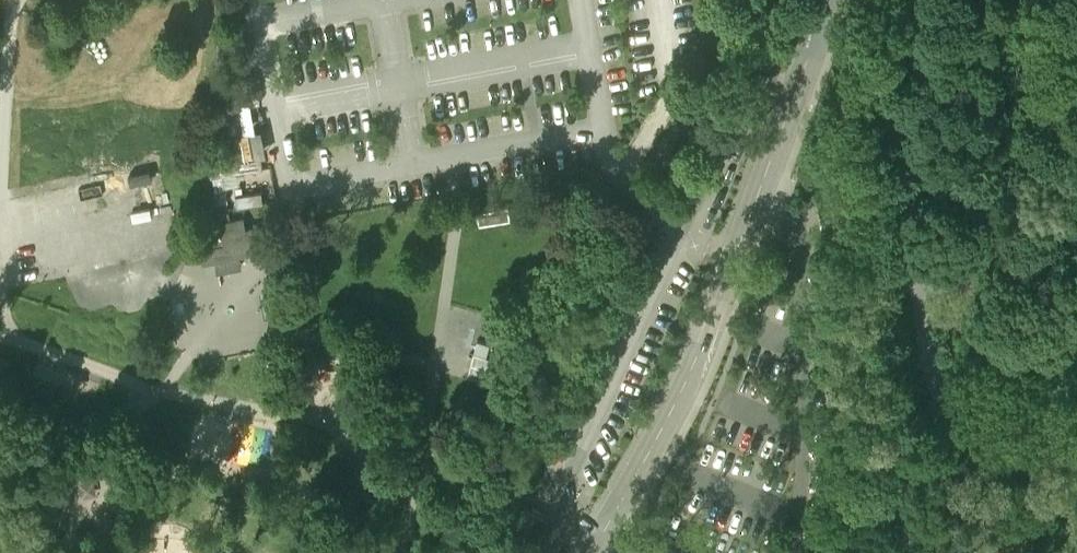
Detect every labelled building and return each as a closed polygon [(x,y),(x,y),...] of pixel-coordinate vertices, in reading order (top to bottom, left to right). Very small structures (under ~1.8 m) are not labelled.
[(227,126),(254,122),(250,98),(223,102),(227,126)] [(223,170),(263,164),(261,154),(210,162),(215,199),(227,197),(223,170)] [(236,190),(238,202),(263,198),(262,186),(236,190)] [(508,200),(475,205),(476,218),(510,213),(508,200)] [(219,218),(210,220),(212,230),(221,228),(223,236),(201,242),(204,254),(214,251),(216,262),(242,256),(239,245),(250,243),(242,210),(218,216),(219,218)] [(468,369),(467,375),(493,382),(500,356),(474,349),(472,355),(468,369)]
